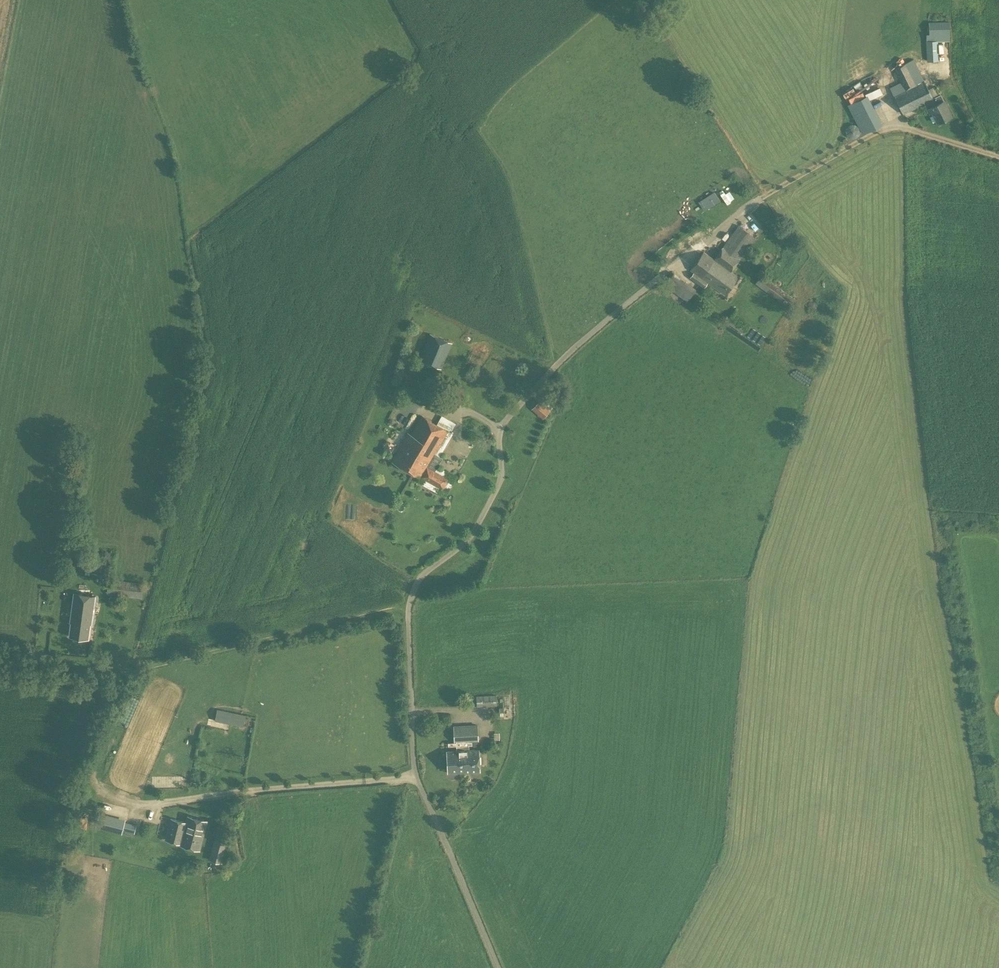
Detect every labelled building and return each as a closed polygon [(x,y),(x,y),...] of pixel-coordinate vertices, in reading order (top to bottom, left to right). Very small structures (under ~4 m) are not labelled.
[(929,34),(926,35),(926,61),(938,61),(937,42),(949,42),(949,22),(928,22),(929,34)] [(951,116),(943,101),(940,94),(932,98),(914,60),(894,69),(901,82),(890,88),(903,115),(924,104),(926,109),(928,113),(931,112),(937,123),(951,116)] [(862,134),(882,124),(867,95),(847,105),(858,126),(862,134)] [(719,200),(713,192),(699,201),(704,210),(719,200)] [(690,270),(693,272),(689,277),(703,288),(707,283),(725,295),(738,277),(731,272),(755,238),(738,225),(713,259),(703,252),(690,270)] [(695,290),(673,273),(664,285),(687,302),(695,290)] [(789,308),(795,300),(762,274),(755,283),(789,308)] [(733,314),(727,322),(743,334),(749,325),(733,314)] [(418,360),(441,370),(452,343),(429,334),(418,360)] [(542,419),(551,411),(540,400),(532,407),(542,419)] [(423,455),(431,458),(447,430),(422,416),(411,435),(408,433),(391,461),(414,474),(423,455)] [(426,467),(431,458),(423,455),(414,474),(441,490),(448,479),(426,467)] [(96,597),(73,593),(69,623),(70,623),(68,636),(89,639),(91,625),(92,625),(96,597)] [(496,695),(476,696),(476,707),(496,705),(496,695)] [(217,710),(215,721),(243,727),(245,715),(217,710)] [(453,725),(454,742),(448,743),(448,746),(456,746),(456,751),(446,752),(447,773),(479,772),(478,750),(469,751),(468,745),(472,745),(472,741),(469,742),(469,741),(478,741),(477,724),(453,725)] [(98,815),(95,827),(121,834),(122,830),(133,833),(135,825),(98,815)] [(181,844),(200,848),(207,820),(188,815),(186,821),(172,817),(167,836),(182,840),(181,844)] [(230,828),(219,825),(210,858),(221,861),(230,828)]
